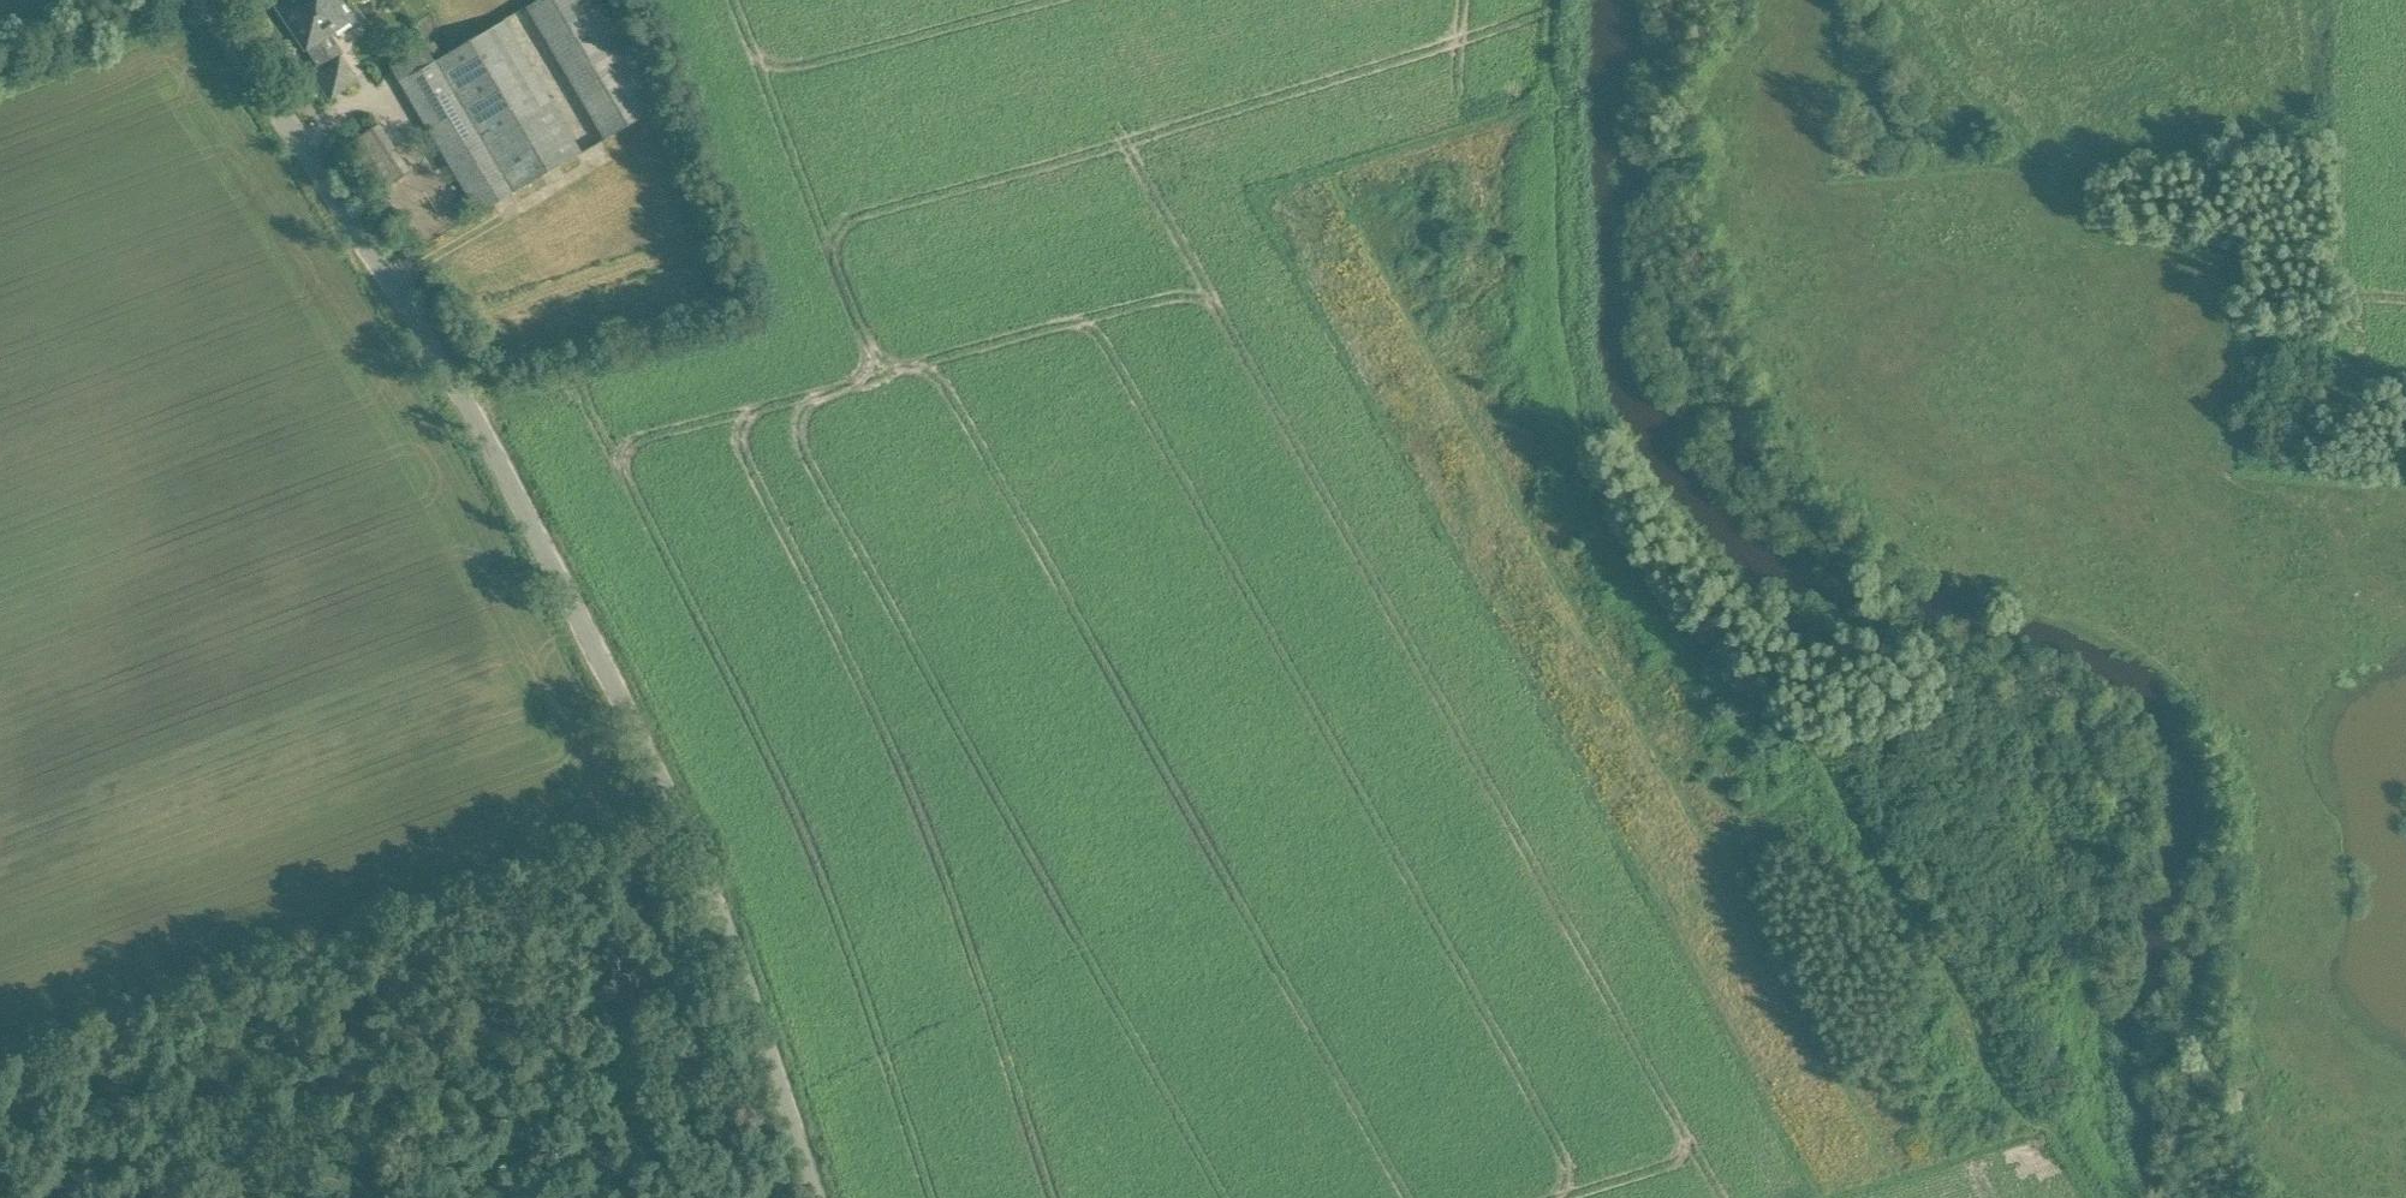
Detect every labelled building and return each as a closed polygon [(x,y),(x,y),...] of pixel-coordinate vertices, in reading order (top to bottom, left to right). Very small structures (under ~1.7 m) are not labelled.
[(276,5),(319,68),(311,73),(328,97),(355,79),(339,55),(332,59),(319,40),(334,30),(335,32),(349,23),(351,25),(357,22),(342,0),(339,0),(337,1),(336,0),(284,0),(276,5)] [(603,138),(663,103),(601,0),(536,0),(526,6),(603,138)] [(498,200),(579,152),(502,20),(420,68),(400,81),(478,213),(498,200)] [(384,189),(410,171),(378,123),(352,141),(384,189)]
